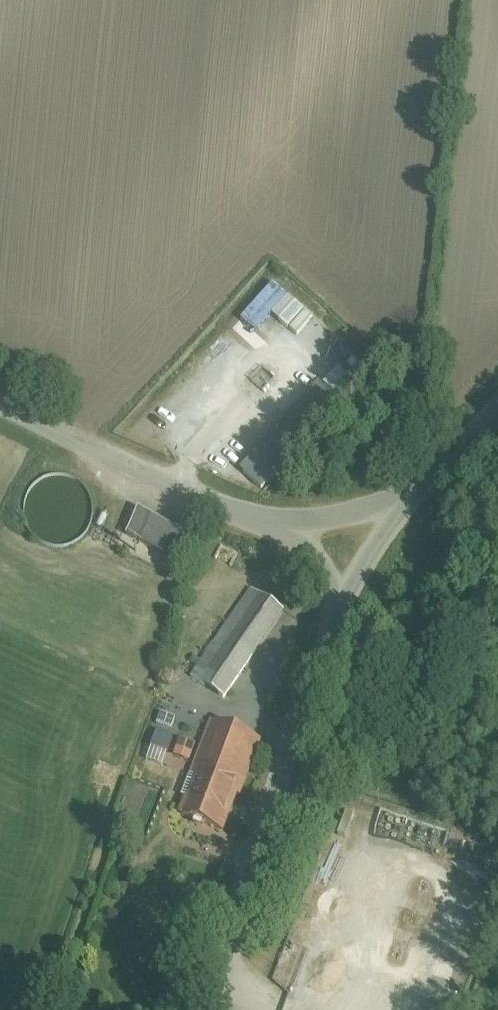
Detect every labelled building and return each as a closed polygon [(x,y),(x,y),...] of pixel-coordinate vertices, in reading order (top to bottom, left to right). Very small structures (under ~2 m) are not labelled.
[(32,497),(29,506),(29,516),(32,525),(37,533),(45,539),(54,543),(64,544),(73,541),(82,537),(88,529),(93,520),(94,511),(93,501),(88,492),(82,485),(73,480),(64,478),(54,479),(45,482),(37,489),(32,497)] [(186,538),(139,514),(127,537),(174,561),(186,538)] [(280,609),(249,589),(194,674),(225,694),(280,609)] [(260,739),(215,721),(179,814),(224,831),(260,739)]
